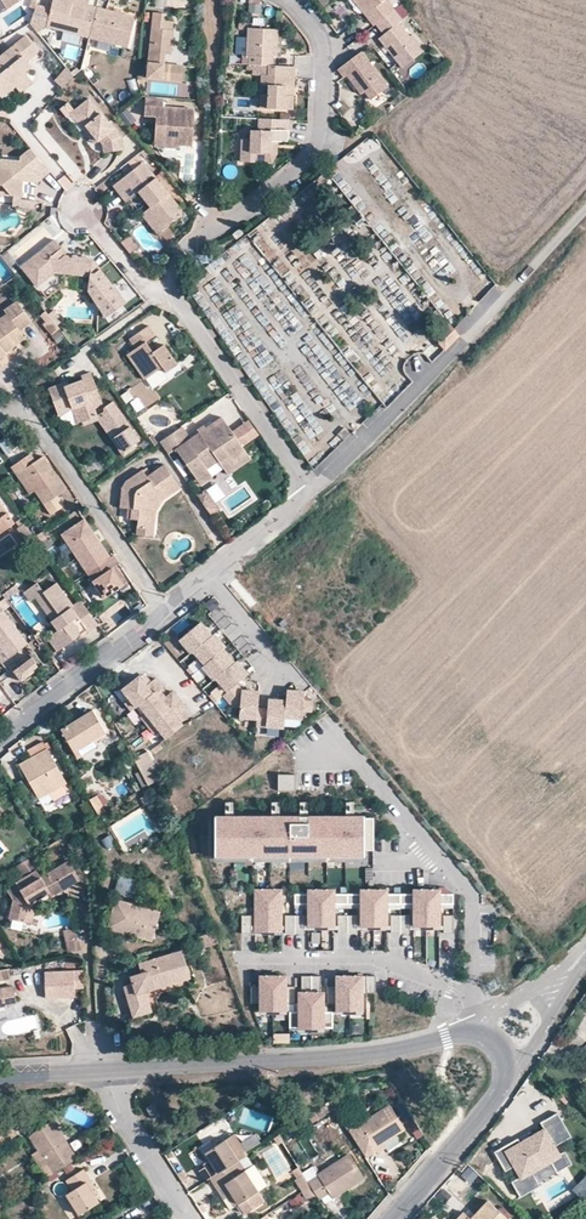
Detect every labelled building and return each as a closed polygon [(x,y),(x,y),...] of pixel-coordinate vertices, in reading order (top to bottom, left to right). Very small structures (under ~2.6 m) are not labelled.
[(6,11),(22,0),(0,0),(0,1),(6,11)] [(99,0),(54,0),(49,20),(91,31),(99,0)] [(112,0),(99,0),(91,31),(130,41),(138,9),(136,6),(124,3),(119,1),(112,0)] [(308,2),(316,10),(328,0),(309,0),(308,2)] [(375,27),(378,25),(379,24),(360,0),(354,0),(375,27)] [(396,10),(388,0),(360,0),(379,24),(382,22),(396,10)] [(49,20),(52,10),(36,5),(30,23),(37,32),(49,20)] [(405,22),(396,10),(382,22),(390,32),(386,36),(380,40),(404,70),(427,52),(415,36),(412,38),(401,25),(405,22)] [(171,63),(164,62),(168,27),(174,28),(175,21),(165,20),(166,13),(154,13),(148,74),(182,78),(183,64),(171,63)] [(390,32),(382,22),(379,24),(378,25),(386,36),(390,32)] [(168,27),(164,62),(171,63),(174,28),(168,27)] [(249,56),(249,64),(267,64),(271,65),(272,56),(276,56),(277,32),(247,30),(246,56),(249,56)] [(29,86),(21,76),(25,73),(31,68),(27,62),(39,52),(27,37),(0,58),(0,96),(1,97),(15,87),(20,93),(29,86)] [(364,53),(339,71),(346,79),(351,75),(365,95),(370,91),(375,99),(389,88),(364,53)] [(294,76),(295,66),(271,65),(267,64),(266,76),(261,76),(260,87),(266,88),(265,95),(260,95),(259,107),(293,109),(293,95),(287,95),(287,85),(276,85),(277,76),(294,76)] [(55,83),(62,90),(73,77),(67,69),(55,83)] [(21,76),(29,86),(33,82),(25,73),(21,76)] [(93,73),(88,78),(94,86),(100,81),(93,73)] [(294,85),(294,76),(277,76),(276,85),(287,85),(294,85)] [(73,111),(74,111),(98,141),(99,140),(102,144),(103,152),(121,150),(119,137),(89,99),(73,111)] [(67,103),(58,109),(65,118),(70,114),(74,111),(73,111),(67,103)] [(156,116),(156,135),(165,135),(165,143),(177,143),(177,140),(191,141),(193,110),(190,108),(145,105),(145,115),(156,116)] [(128,109),(120,115),(128,126),(136,120),(128,109)] [(74,111),(70,114),(94,144),(98,141),(74,111)] [(250,139),(240,139),(239,162),(252,163),(252,153),(268,153),(269,141),(278,142),(286,142),(287,130),(270,129),(270,131),(250,130),(250,139)] [(165,135),(156,135),(156,145),(164,146),(165,143),(165,135)] [(269,141),(268,153),(278,154),(278,142),(269,141)] [(20,156),(18,171),(29,174),(36,183),(49,171),(30,148),(20,156)] [(151,185),(156,180),(144,165),(134,172),(143,185),(148,181),(151,185)] [(5,190),(8,195),(18,196),(21,180),(11,178),(11,175),(6,169),(0,168),(0,190),(5,190)] [(115,187),(115,188),(127,204),(141,194),(152,210),(148,213),(163,231),(176,221),(175,218),(181,213),(156,180),(151,185),(148,181),(143,185),(134,172),(115,187)] [(163,231),(148,213),(143,217),(157,236),(163,231)] [(128,236),(121,242),(130,253),(137,247),(128,236)] [(87,296),(105,319),(127,304),(93,261),(92,265),(55,258),(53,257),(62,250),(63,249),(56,240),(23,266),(38,285),(56,271),(90,277),(87,296)] [(68,257),(62,250),(53,257),(55,258),(92,265),(93,261),(68,257)] [(20,342),(17,337),(22,334),(21,331),(32,322),(17,301),(5,310),(7,313),(0,318),(0,359),(7,354),(6,352),(20,342)] [(51,335),(59,328),(56,324),(48,313),(45,310),(41,313),(46,320),(43,324),(51,335)] [(48,313),(56,324),(62,320),(53,310),(48,313)] [(445,351),(459,336),(454,330),(449,323),(438,334),(438,343),(445,351)] [(163,347),(158,351),(152,354),(149,350),(145,344),(156,337),(149,328),(130,341),(136,351),(128,356),(144,381),(162,369),(166,375),(178,368),(163,347)] [(152,354),(158,351),(154,346),(149,350),(152,354)] [(48,389),(56,410),(66,406),(68,410),(70,409),(77,411),(81,421),(95,416),(93,407),(101,404),(89,373),(80,377),(81,380),(63,387),(62,384),(48,389)] [(142,414),(150,409),(145,400),(137,405),(142,414)] [(124,452),(137,443),(111,404),(101,411),(103,417),(101,419),(124,452)] [(66,406),(56,410),(57,414),(60,421),(72,425),(76,423),(81,421),(77,411),(70,409),(68,410),(66,406)] [(159,443),(168,455),(176,450),(199,485),(210,477),(205,470),(217,461),(227,475),(250,459),(222,418),(190,441),(181,428),(159,443)] [(36,462),(31,453),(13,467),(31,494),(35,492),(44,505),(66,490),(43,457),(36,462)] [(120,510),(128,511),(132,511),(131,521),(137,522),(136,528),(149,530),(151,511),(160,498),(178,486),(164,466),(147,478),(143,472),(125,484),(122,490),(120,510)] [(180,489),(178,486),(160,498),(151,511),(149,530),(136,528),(135,537),(152,539),(156,512),(162,502),(180,489)] [(16,523),(0,501),(0,534),(16,523)] [(81,520),(58,536),(84,574),(107,558),(97,543),(94,545),(88,536),(91,534),(81,520)] [(25,523),(17,529),(24,539),(32,533),(25,523)] [(105,602),(128,586),(120,575),(117,578),(113,573),(120,568),(114,559),(88,577),(105,602)] [(98,625),(80,600),(73,606),(56,583),(44,592),(60,615),(53,620),(52,621),(58,631),(48,638),(57,651),(80,633),(78,629),(84,624),(86,629),(89,632),(98,625)] [(60,615),(44,592),(36,597),(53,620),(60,615)] [(215,602),(207,611),(217,620),(225,612),(215,602)] [(10,656),(28,642),(2,610),(0,612),(0,643),(10,656)] [(80,633),(86,629),(84,624),(78,629),(80,633)] [(202,624),(182,641),(193,654),(195,652),(213,637),(202,624)] [(213,637),(195,652),(206,665),(224,650),(227,648),(215,635),(213,637)] [(10,656),(0,643),(0,659),(2,662),(10,656)] [(206,665),(204,667),(215,681),(218,679),(236,664),(224,650),(206,665)] [(36,655),(33,657),(40,668),(44,665),(36,655)] [(40,668),(33,657),(14,671),(21,681),(40,668)] [(186,669),(200,683),(209,674),(195,660),(186,669)] [(236,664),(218,679),(229,693),(237,686),(249,676),(238,662),(236,664)] [(139,677),(122,691),(130,700),(137,709),(139,706),(146,715),(160,731),(167,740),(184,726),(182,723),(177,717),(181,714),(186,709),(173,693),(167,698),(163,701),(159,695),(162,692),(164,691),(155,679),(150,683),(146,686),(141,680),(139,677)] [(141,680),(146,686),(150,683),(145,677),(141,680)] [(243,692),(237,686),(229,693),(226,696),(235,708),(242,708),(242,719),(258,720),(259,710),(260,694),(243,692)] [(162,692),(159,695),(163,701),(167,698),(162,692)] [(307,694),(288,692),(287,702),(286,719),(304,720),(304,712),(314,713),(314,704),(306,703),(307,694)] [(137,709),(130,700),(126,704),(132,712),(137,709)] [(269,711),(259,710),(258,720),(257,726),(285,729),(286,719),(287,702),(270,700),(269,711)] [(105,733),(91,710),(60,729),(75,755),(90,747),(88,743),(105,733)] [(181,714),(177,717),(182,723),(186,720),(181,714)] [(142,718),(155,734),(160,731),(146,715),(142,718)] [(34,756),(46,748),(43,741),(30,749),(34,756)] [(66,783),(46,748),(34,756),(19,764),(39,799),(52,791),(66,783)] [(148,752),(134,760),(149,786),(163,779),(148,752)] [(279,775),(279,791),(296,791),(297,775),(279,775)] [(208,782),(196,790),(203,801),(215,794),(208,782)] [(66,783),(52,791),(56,799),(70,791),(66,783)] [(94,796),(89,799),(98,815),(104,811),(105,811),(100,802),(98,802),(94,796)] [(88,820),(97,815),(88,800),(80,805),(88,820)] [(214,816),(214,855),(223,855),(223,852),(244,852),(244,855),(259,855),(259,852),(280,852),(280,855),(295,855),(295,852),(316,852),(316,855),(330,855),(330,852),(352,852),(351,855),(363,855),(363,849),(372,849),(372,816),(353,817),(353,823),(345,823),(345,816),(307,816),(307,823),(299,823),(299,816),(278,816),(278,823),(270,823),(270,816),(232,816),(232,823),(224,823),(224,816),(214,816)] [(102,840),(107,850),(116,845),(111,835),(102,840)] [(9,917),(22,921),(27,901),(29,900),(47,889),(46,887),(59,879),(65,887),(79,878),(68,860),(41,877),(37,870),(31,874),(22,879),(7,889),(13,900),(9,917)] [(23,861),(14,866),(22,879),(31,874),(23,861)] [(132,898),(137,881),(121,876),(115,892),(132,898)] [(267,888),(253,889),(253,929),(267,928),(267,888)] [(281,888),(267,888),(267,928),(281,928),(281,888)] [(309,894),(294,894),(294,904),(309,904),(309,909),(307,909),(307,925),(320,925),(320,890),(309,890),(309,894)] [(332,890),(320,890),(320,925),(333,925),(333,909),(332,909),(332,904),(347,904),(346,894),(332,894),(332,890)] [(361,894),(346,894),(347,904),(361,904),(361,909),(360,909),(360,925),(373,925),(373,890),(361,890),(361,894)] [(385,890),(373,890),(373,925),(385,925),(385,909),(384,909),(384,904),(399,904),(399,894),(385,894),(385,890)] [(414,894),(399,894),(399,904),(414,903),(414,908),(412,908),(413,925),(425,925),(425,890),(414,890),(414,894)] [(437,890),(425,890),(425,925),(438,925),(438,909),(437,909),(437,904),(452,903),(452,894),(437,894),(437,890)] [(114,898),(112,909),(120,912),(116,930),(152,939),(160,910),(114,898)] [(27,901),(22,921),(30,922),(33,906),(29,900),(27,901)] [(120,912),(112,909),(107,928),(116,930),(120,912)] [(240,916),(240,933),(250,933),(250,916),(240,916)] [(293,916),(284,916),(284,934),(293,934),(293,916)] [(303,916),(293,916),(293,934),(303,934),(303,916)] [(346,916),(337,916),(337,934),(346,934),(346,916)] [(356,916),(346,916),(346,934),(356,934),(356,916)] [(399,917),(390,917),(390,935),(399,935),(399,917)] [(409,917),(399,917),(399,935),(409,935),(409,917)] [(443,917),(443,934),(452,934),(452,917),(443,917)] [(65,930),(66,952),(79,952),(79,930),(65,930)] [(217,938),(214,930),(196,935),(199,943),(217,938)] [(145,990),(171,982),(168,973),(187,967),(181,949),(138,963),(140,973),(131,976),(132,983),(124,986),(133,1016),(151,1010),(145,990)] [(168,973),(171,982),(190,977),(187,967),(168,973)] [(84,971),(46,973),(47,1000),(77,999),(76,989),(85,989),(84,971)] [(326,985),(326,1002),(336,1002),(336,1009),(348,1009),(348,975),(336,975),(336,985),(326,985)] [(348,975),(348,1009),(361,1009),(361,975),(348,975)] [(250,986),(250,1002),(259,1002),(259,1009),(272,1009),(272,976),(259,976),(259,986),(250,986)] [(284,976),(272,976),(272,1009),(285,1009),(285,1002),(294,1002),(294,986),(285,986),(284,976)] [(289,1014),(289,1029),(298,1029),(298,1027),(310,1027),(310,976),(300,976),(300,992),(298,992),(298,1014),(289,1014)] [(322,1027),(322,1029),(331,1029),(331,1014),(322,1014),(322,992),(320,992),(320,976),(310,976),(310,1027),(322,1027)] [(375,976),(365,976),(365,992),(375,992),(375,976)] [(3,1000),(4,1006),(16,1004),(14,987),(0,989),(0,1001),(3,1000)] [(274,1043),(289,1044),(290,1034),(274,1034),(274,1043)] [(382,1144),(396,1135),(405,1129),(391,1106),(349,1132),(365,1158),(376,1151),(377,1154),(386,1149),(382,1144)] [(320,1119),(315,1112),(306,1118),(311,1125),(320,1119)] [(519,1139),(496,1153),(507,1171),(515,1166),(521,1177),(513,1182),(522,1198),(540,1188),(532,1173),(552,1161),(559,1172),(573,1164),(566,1152),(562,1155),(556,1145),(572,1136),(559,1113),(542,1123),(545,1128),(521,1142),(519,1139)] [(52,1175),(78,1159),(72,1148),(68,1150),(60,1138),(64,1136),(54,1120),(28,1136),(37,1151),(52,1175)] [(6,1123),(0,1126),(0,1147),(16,1138),(6,1123)] [(235,1134),(226,1140),(239,1160),(248,1155),(245,1151),(241,1144),(235,1134)] [(402,1144),(396,1135),(382,1144),(386,1149),(388,1153),(402,1144)] [(68,1150),(72,1148),(64,1136),(60,1138),(68,1150)] [(241,1144),(245,1151),(258,1143),(254,1136),(241,1144)] [(214,1176),(239,1160),(226,1140),(206,1154),(210,1161),(212,1164),(208,1167),(214,1176)] [(46,1179),(52,1175),(37,1151),(31,1155),(46,1179)] [(239,1160),(259,1192),(268,1186),(248,1155),(239,1160)] [(312,1187),(320,1200),(329,1194),(333,1198),(343,1192),(347,1197),(353,1192),(350,1187),(364,1178),(350,1155),(308,1181),(312,1187)] [(583,1167),(585,1163),(581,1159),(578,1162),(583,1167)] [(259,1192),(239,1160),(214,1176),(221,1186),(217,1189),(231,1210),(259,1192)] [(210,1179),(214,1176),(208,1167),(200,1172),(206,1181),(210,1179)] [(92,1191),(97,1188),(85,1169),(66,1181),(72,1191),(66,1195),(79,1216),(100,1203),(95,1195),(92,1191)] [(214,1176),(210,1179),(217,1189),(221,1186),(214,1176)] [(574,1190),(583,1199),(585,1196),(585,1178),(574,1190)] [(305,1191),(270,1213),(274,1218),(309,1197),(305,1191)] [(231,1210),(236,1218),(239,1218),(266,1202),(259,1192),(231,1210)] [(488,1201),(470,1218),(463,1213),(457,1218),(507,1218),(488,1201)]
